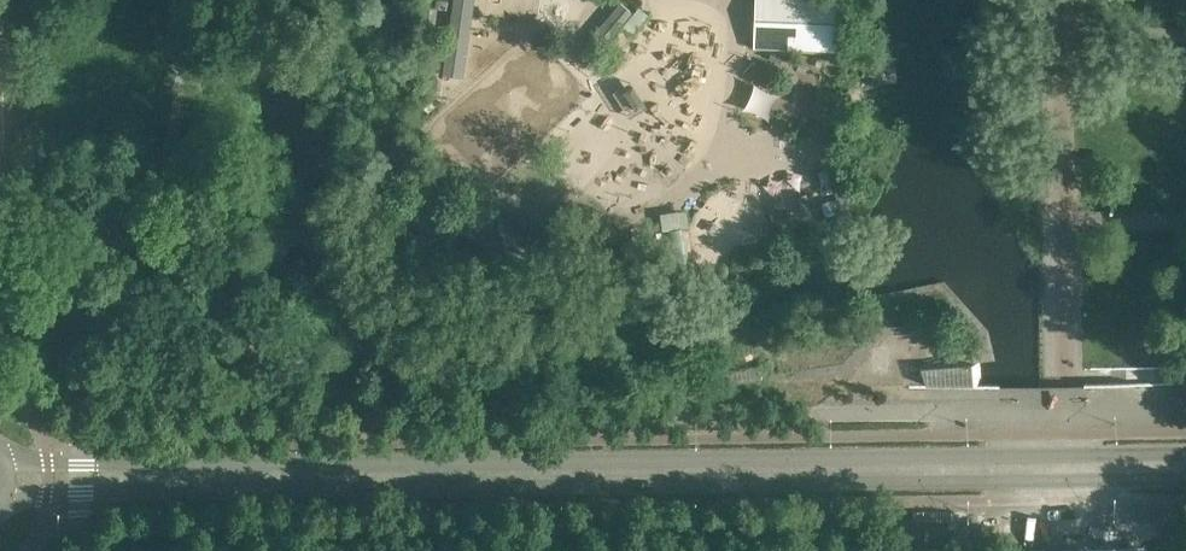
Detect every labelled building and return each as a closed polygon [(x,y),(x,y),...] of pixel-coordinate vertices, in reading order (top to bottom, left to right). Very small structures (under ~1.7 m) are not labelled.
[(469,0),(454,0),(452,13),(467,15),(469,0)] [(755,47),(840,50),(842,0),(756,0),(755,47)] [(604,47),(633,12),(621,2),(592,37),(604,47)] [(459,76),(466,27),(451,25),(444,74),(459,76)] [(696,279),(689,227),(664,230),(671,282),(696,279)] [(982,385),(980,362),(946,365),(919,367),(925,385),(982,385)] [(763,375),(761,365),(726,371),(725,372),(720,373),(719,380),(725,380),(725,381),(738,380),(763,378),(763,375)]
